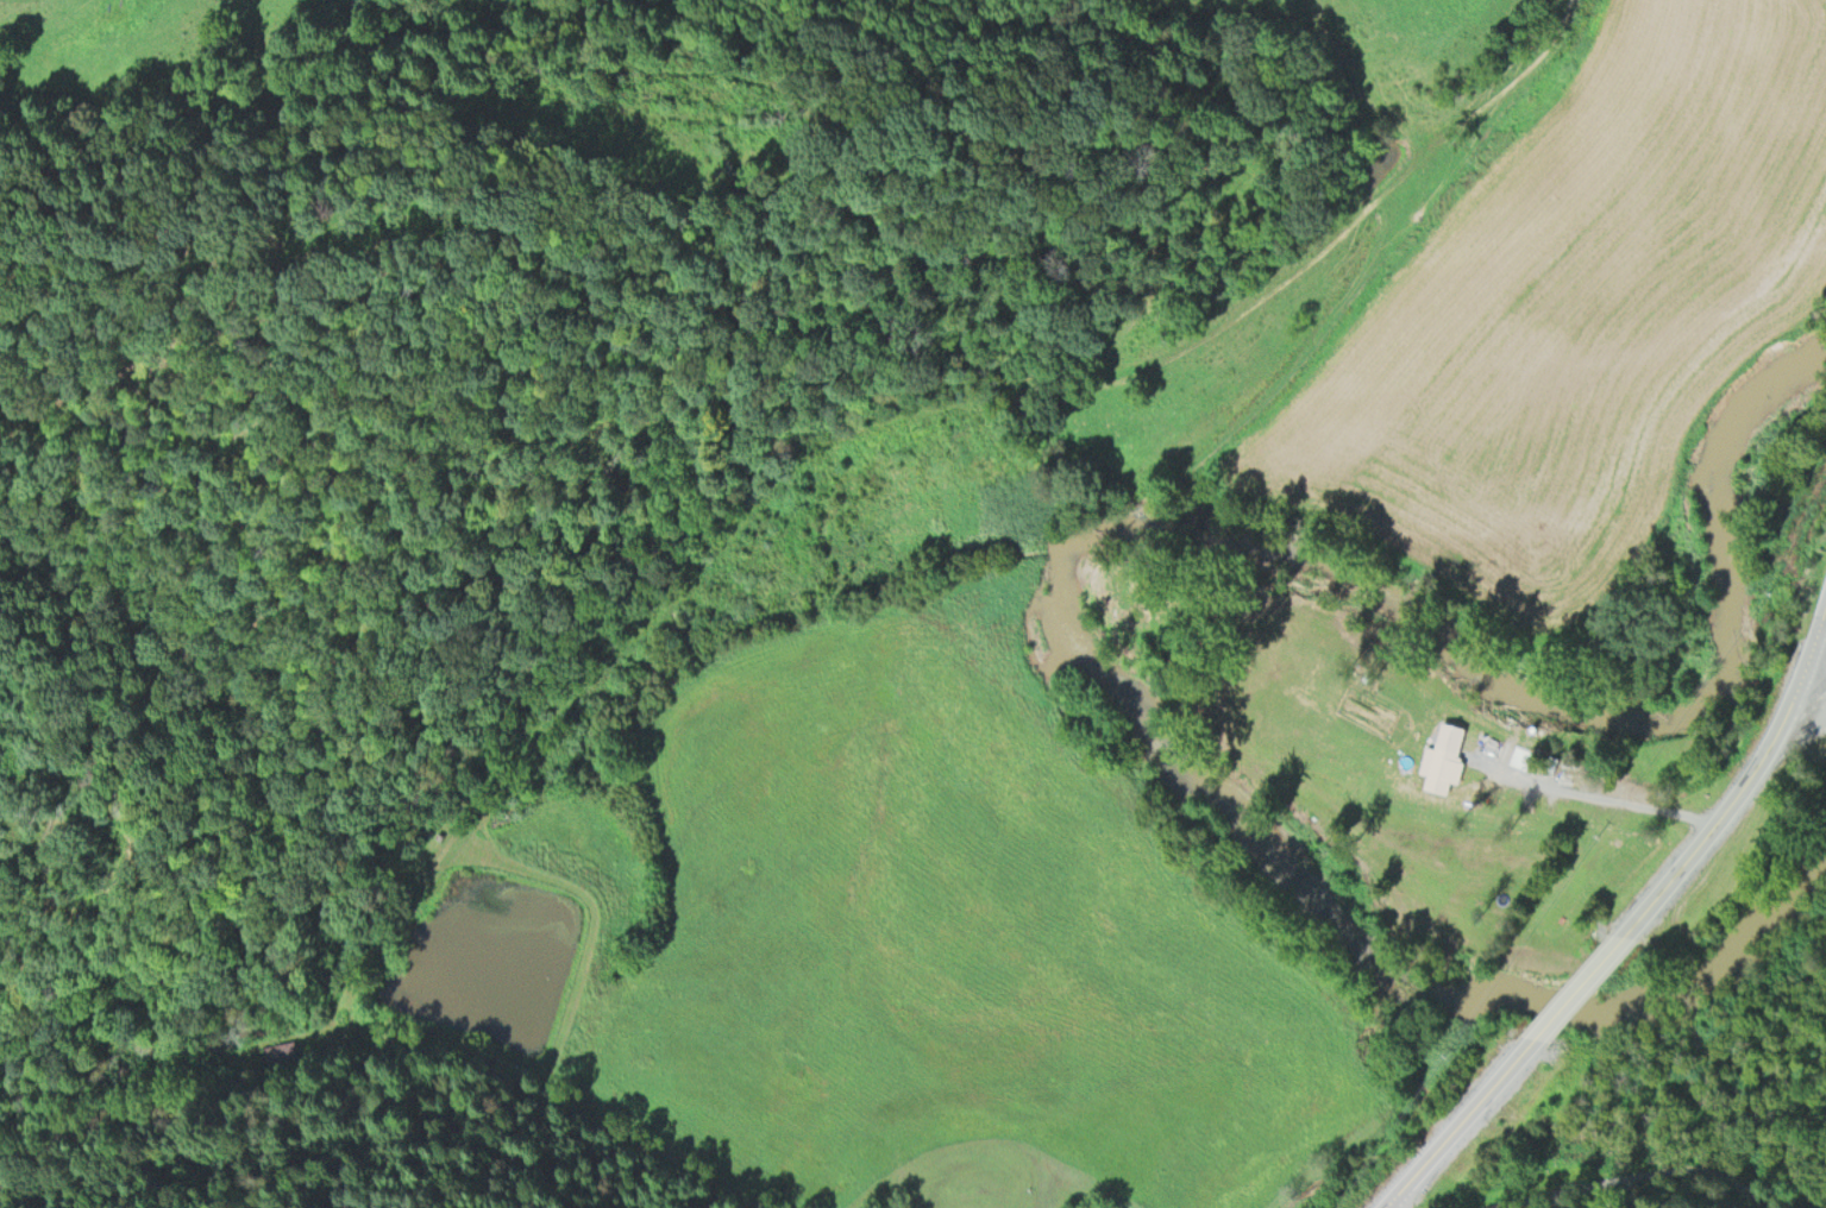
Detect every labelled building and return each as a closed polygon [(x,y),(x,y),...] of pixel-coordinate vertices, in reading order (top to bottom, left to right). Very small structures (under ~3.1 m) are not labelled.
[(1422,784),(1447,792),(1460,751),(1435,743),(1422,784)]
